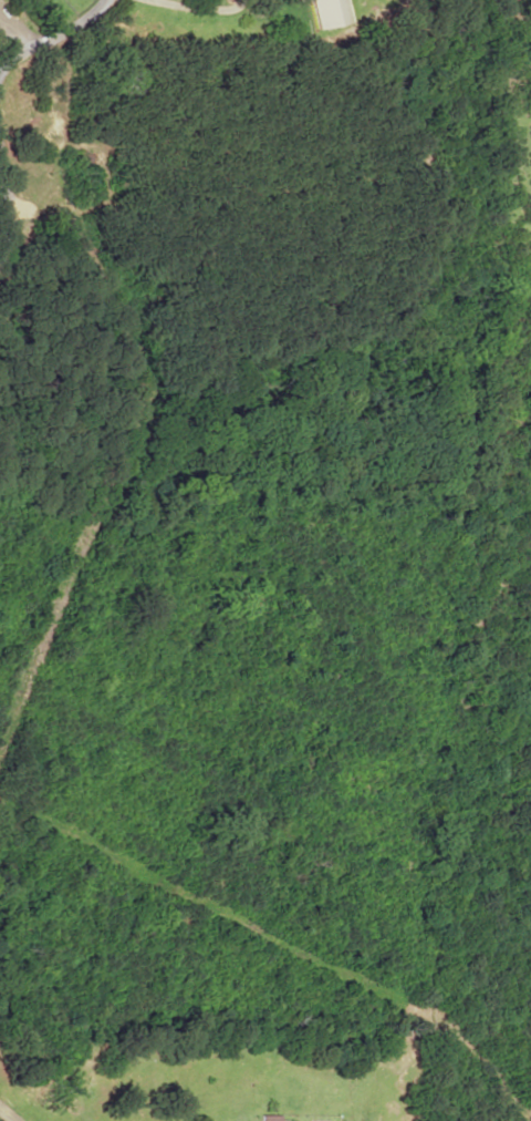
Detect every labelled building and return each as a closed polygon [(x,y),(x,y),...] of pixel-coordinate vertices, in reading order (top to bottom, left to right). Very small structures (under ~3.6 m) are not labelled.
[(348,21),(344,0),(309,0),(314,28),(348,21)]
